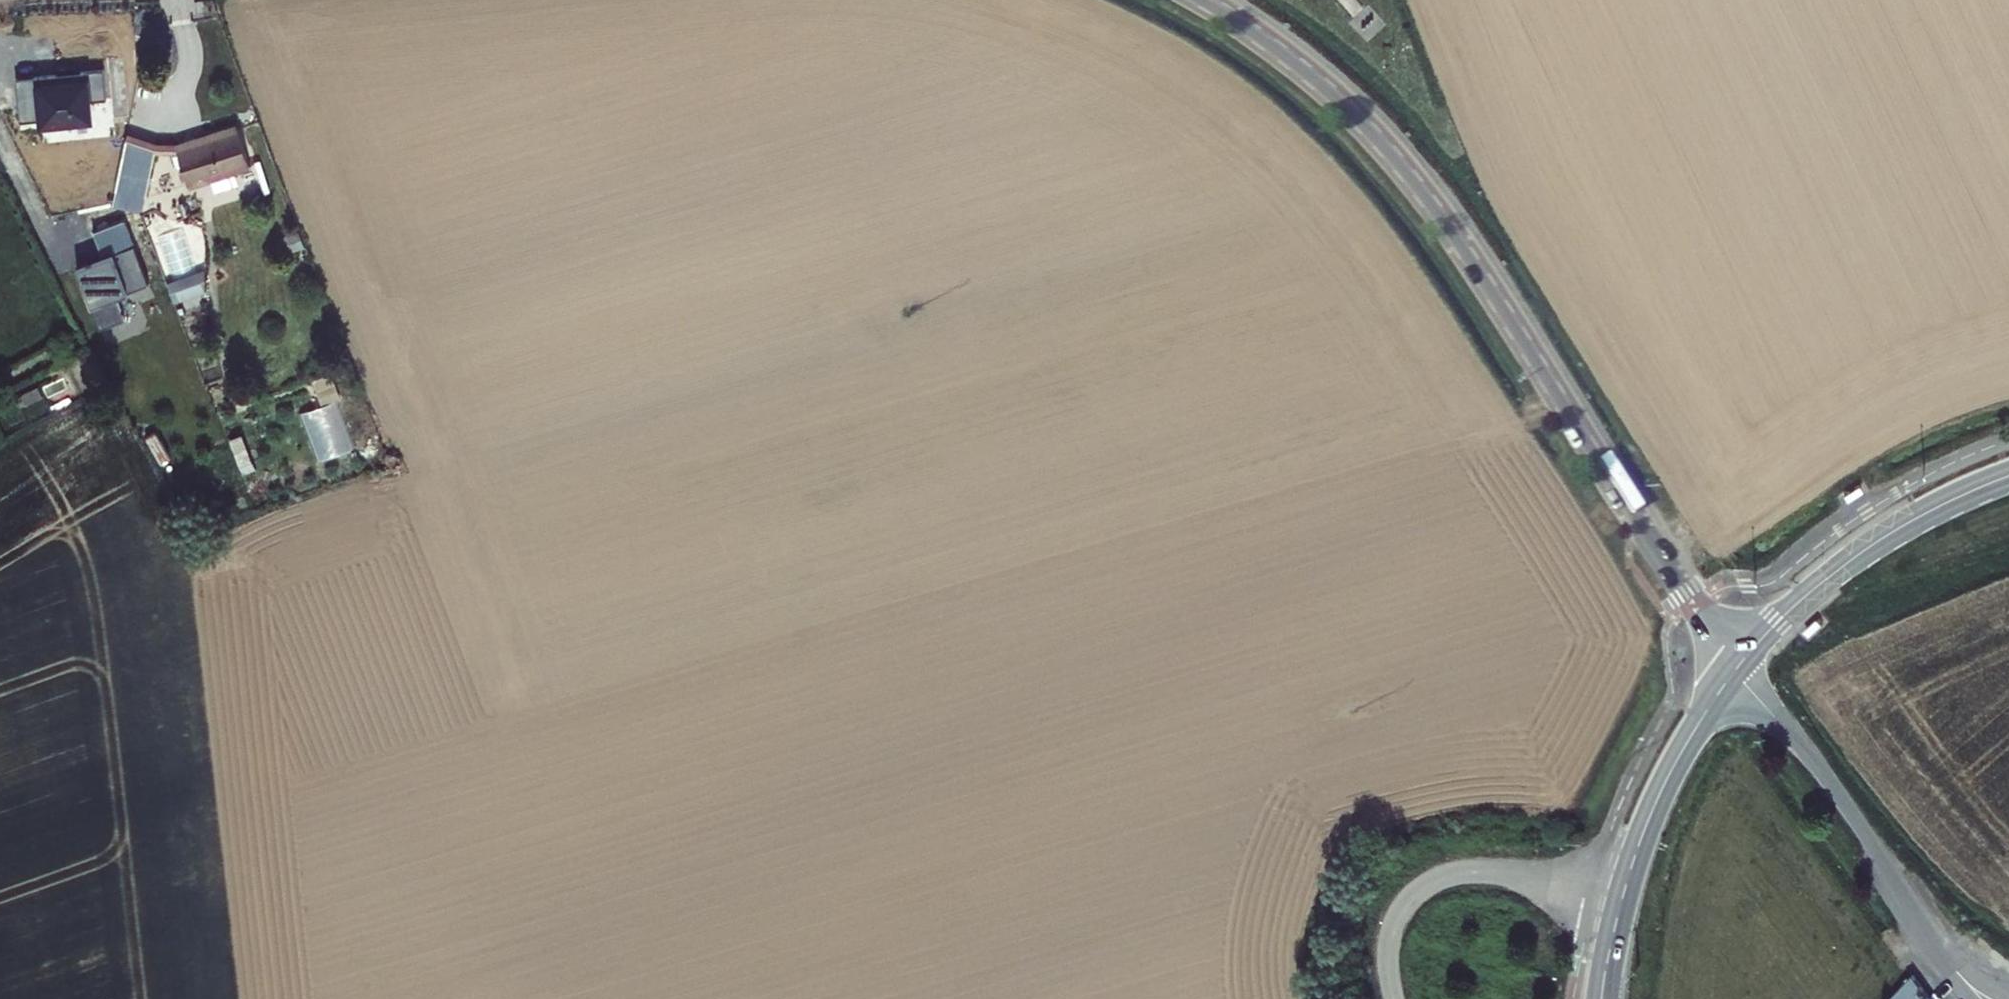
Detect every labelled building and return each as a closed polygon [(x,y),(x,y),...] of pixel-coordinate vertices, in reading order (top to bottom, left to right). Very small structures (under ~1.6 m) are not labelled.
[(251,168),(237,127),(178,147),(192,188),(251,168)] [(114,205),(142,211),(156,151),(175,155),(177,146),(131,135),(114,205)] [(167,272),(168,296),(205,295),(204,271),(167,272)] [(25,416),(45,408),(37,387),(16,395),(25,416)] [(335,399),(299,412),(316,460),(352,447),(335,399)] [(1913,974),(1893,997),(1894,998),(1931,998),(1913,974)]
